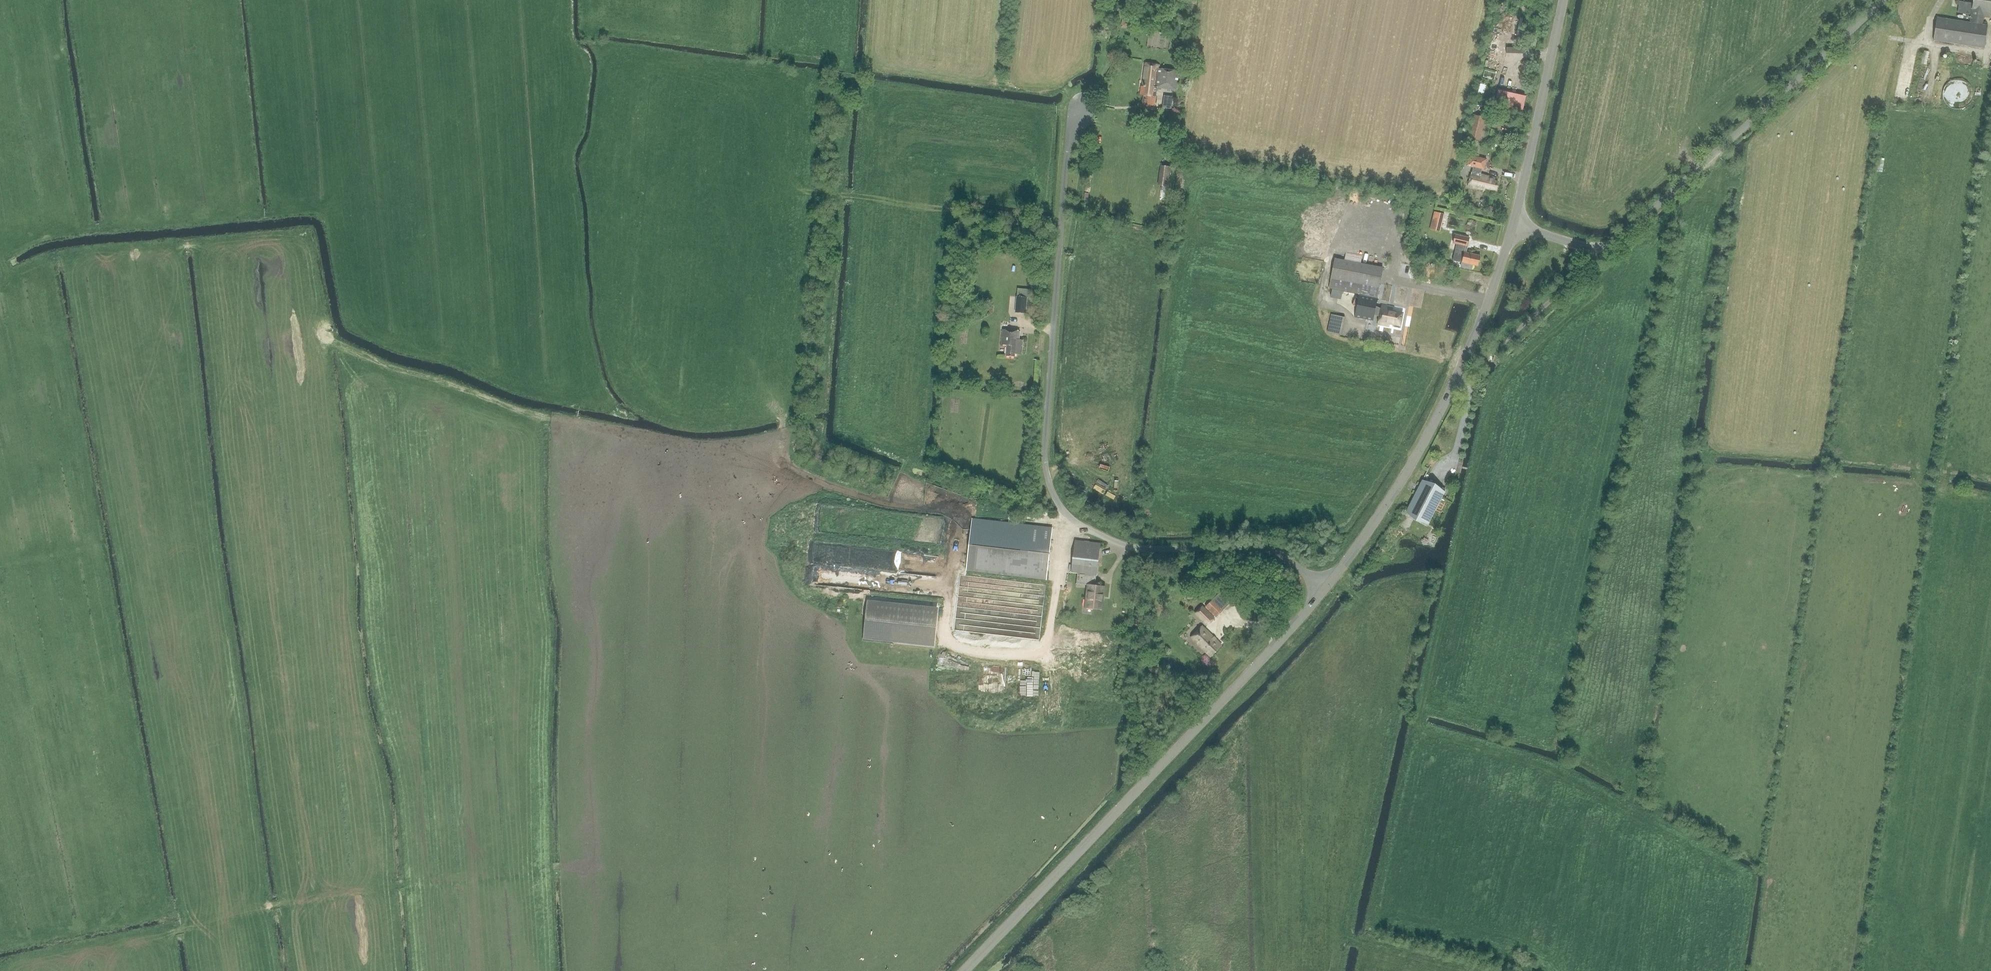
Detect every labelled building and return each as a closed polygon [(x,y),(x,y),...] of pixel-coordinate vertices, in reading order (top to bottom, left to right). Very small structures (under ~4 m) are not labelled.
[(1973,4),(1959,2),(1957,13),(1970,15),(1969,22),(1936,18),(1933,40),(1984,48),(1987,26),(1982,25),(1984,17),(1990,18),(1990,0),(1974,0),(1973,4)] [(1177,91),(1180,72),(1160,69),(1160,65),(1146,64),(1143,87),(1142,87),(1141,96),(1145,96),(1144,107),(1151,108),(1152,105),(1155,106),(1158,89),(1177,91)] [(1944,90),(1943,92),(1943,93),(1943,94),(1943,95),(1944,97),(1944,98),(1944,99),(1945,100),(1945,102),(1946,103),(1947,104),(1948,105),(1949,105),(1950,106),(1951,107),(1952,107),(1953,108),(1955,108),(1956,108),(1957,109),(1959,109),(1960,109),(1961,108),(1962,108),(1964,108),(1965,107),(1966,106),(1967,106),(1968,105),(1969,104),(1970,103),(1971,102),(1971,101),(1972,100),(1972,98),(1973,97),(1973,96),(1973,95),(1973,93),(1973,92),(1973,91),(1972,89),(1972,88),(1972,87),(1971,86),(1970,85),(1969,84),(1968,83),(1967,82),(1966,81),(1965,80),(1964,80),(1963,79),(1962,79),(1960,79),(1959,79),(1958,79),(1956,79),(1955,79),(1954,79),(1953,80),(1951,80),(1950,81),(1949,82),(1948,82),(1947,83),(1946,84),(1946,85),(1945,87),(1944,88),(1944,89),(1944,90)] [(1510,105),(1520,105),(1520,94),(1510,94),(1510,105)] [(1162,106),(1171,108),(1173,96),(1164,95),(1162,106)] [(1491,115),(1494,103),(1488,102),(1485,114),(1491,115)] [(1480,141),(1486,118),(1474,115),(1468,139),(1480,141)] [(1495,179),(1480,175),(1481,170),(1484,171),(1486,162),(1471,158),(1469,167),(1474,169),(1473,174),(1472,173),(1469,186),(1485,190),(1486,188),(1497,190),(1498,183),(1494,182),(1495,179)] [(1169,187),(1172,166),(1161,165),(1159,186),(1169,187)] [(1441,232),(1445,215),(1434,212),(1430,230),(1441,232)] [(1457,244),(1453,261),(1462,263),(1461,267),(1471,269),(1472,264),(1478,266),(1480,257),(1472,255),(1473,254),(1465,252),(1467,246),(1468,247),(1470,238),(1455,235),(1454,243),(1457,244)] [(1373,320),(1383,268),(1335,259),(1330,288),(1362,294),(1357,317),(1373,320)] [(1028,291),(1018,291),(1018,296),(1016,296),(1015,313),(1027,314),(1028,291)] [(1400,328),(1403,313),(1392,310),(1392,308),(1382,306),(1378,324),(1389,326),(1389,323),(1394,324),(1394,327),(1400,328)] [(1341,335),(1345,317),(1331,314),(1328,332),(1341,335)] [(1022,353),(1024,339),(1019,339),(1020,330),(1004,329),(1002,345),(1007,345),(1006,356),(1015,357),(1015,352),(1022,353)] [(1445,491),(1423,480),(1406,512),(1429,523),(1445,491)] [(1047,580),(1052,528),(973,519),(967,571),(1047,580)] [(1103,610),(1105,587),(1097,586),(1098,574),(1095,573),(1096,565),(1098,565),(1101,543),(1075,541),(1072,571),(1079,572),(1078,584),(1090,585),(1087,608),(1103,610)] [(939,607),(868,600),(864,639),(934,646),(939,607)] [(1212,601),(1206,607),(1216,617),(1222,610),(1212,601)] [(1216,619),(1208,610),(1203,606),(1195,613),(1209,626),(1216,619)] [(1222,645),(1209,631),(1203,625),(1192,636),(1211,656),(1222,645)]
